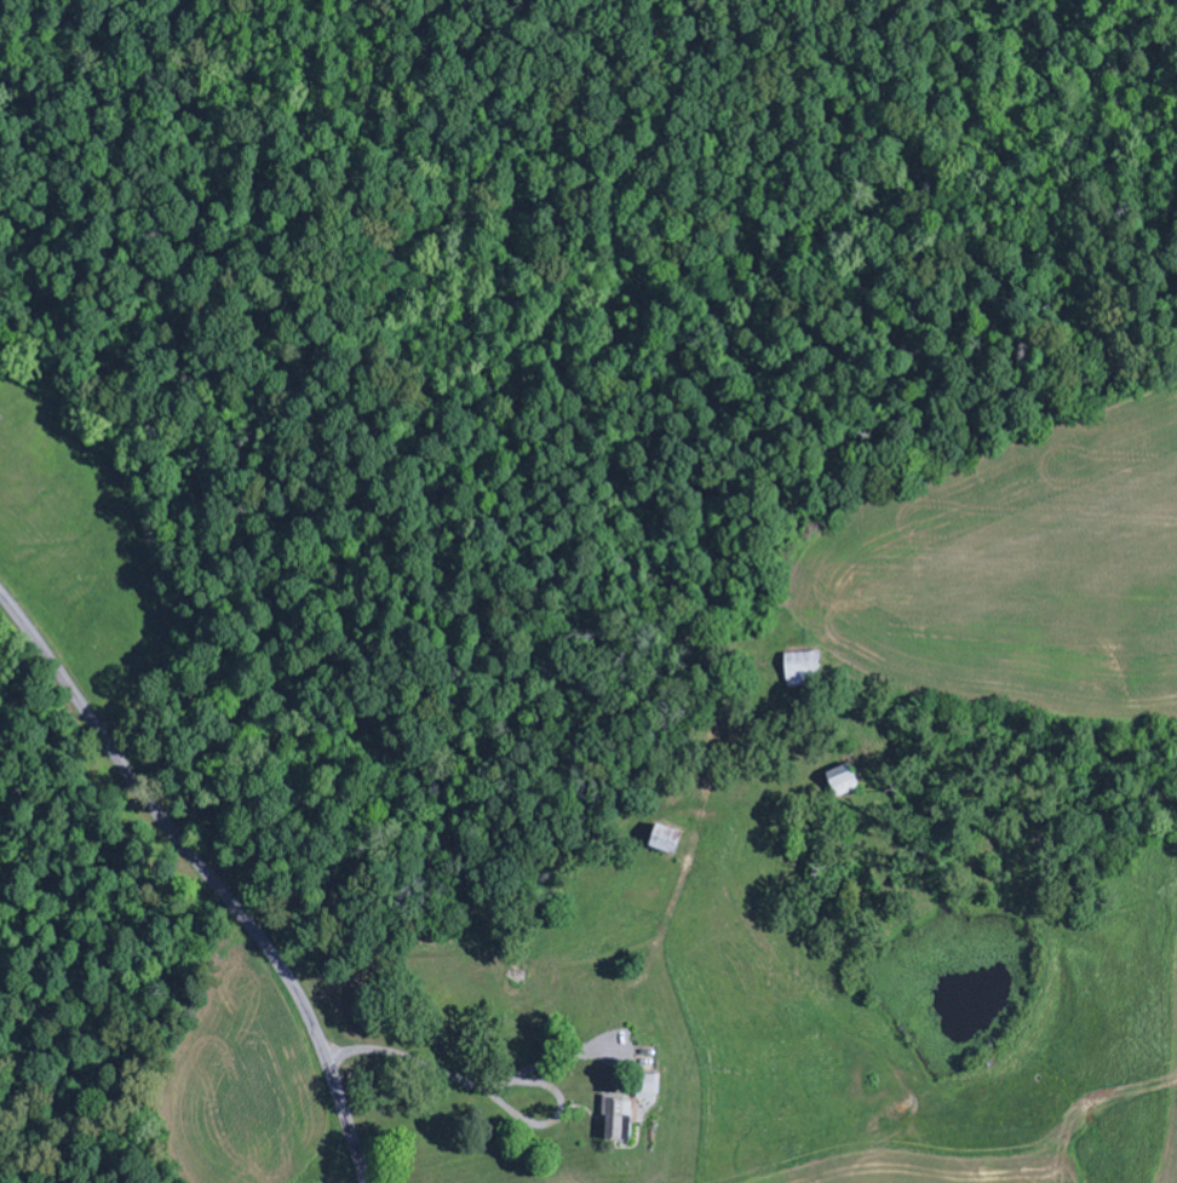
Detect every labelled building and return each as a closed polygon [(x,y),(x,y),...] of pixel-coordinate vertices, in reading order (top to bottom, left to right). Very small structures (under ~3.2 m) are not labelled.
[(790,687),(811,687),(811,675),(826,674),(825,652),(789,654),(790,687)] [(864,790),(857,765),(833,772),(839,796),(864,790)] [(681,857),(689,834),(663,825),(655,848),(681,857)] [(636,1099),(611,1099),(611,1141),(635,1142),(636,1099)]
